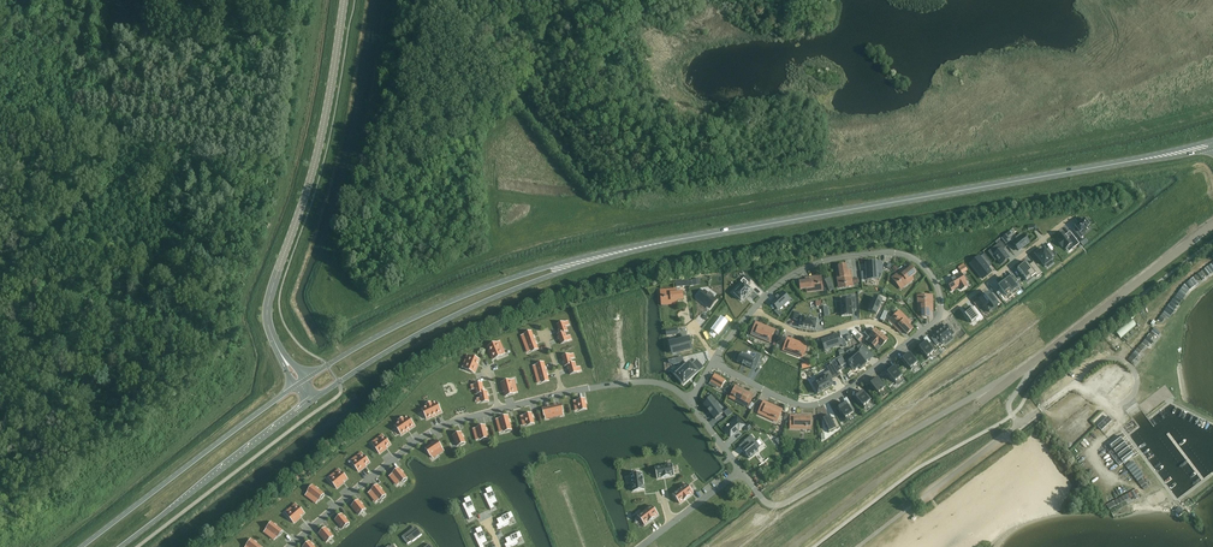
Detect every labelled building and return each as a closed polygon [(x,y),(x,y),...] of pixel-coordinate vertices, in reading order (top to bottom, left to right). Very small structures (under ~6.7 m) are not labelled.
[(1085,219),(1075,227),(1078,231),(1076,233),(1080,239),(1083,236),(1080,232),(1089,225),(1085,219)] [(1064,233),(1057,238),(1060,241),(1058,242),(1062,247),(1063,246),(1065,249),(1070,245),(1073,249),(1079,244),(1071,233),(1066,236),(1064,233)] [(1023,235),(1013,243),(1019,251),(1029,242),(1023,235)] [(1001,241),(993,248),(996,252),(993,254),(997,259),(1001,264),(1009,258),(1003,250),(1006,247),(1001,241)] [(1041,251),(1036,255),(1044,265),(1052,259),(1050,257),(1053,254),(1049,248),(1045,251),(1044,249),(1041,252),(1041,251)] [(984,254),(981,257),(986,263),(989,260),(984,254)] [(981,260),(973,266),(983,279),(987,276),(988,275),(991,272),(981,260)] [(882,262),(866,263),(868,280),(879,279),(878,270),(882,270),(882,262)] [(1026,262),(1017,269),(1027,281),(1035,275),(1036,276),(1040,272),(1036,268),(1032,270),(1026,262)] [(852,279),(851,272),(847,273),(846,264),(838,266),(839,272),(838,273),(840,284),(844,283),(844,284),(846,284),(846,283),(848,283),(849,286),(853,286),(853,284),(852,279)] [(892,277),(895,281),(898,278),(899,280),(898,281),(899,282),(900,282),(903,285),(912,278),(911,277),(916,273),(912,267),(905,272),(903,269),(892,277)] [(961,274),(947,282),(952,290),(965,282),(961,274)] [(1004,284),(1000,287),(1005,294),(1006,293),(1014,287),(1014,286),(1013,285),(1018,282),(1013,275),(1004,281),(1005,283),(1004,284)] [(817,280),(821,280),(821,276),(807,277),(808,281),(799,282),(800,290),(807,289),(807,290),(818,289),(818,285),(819,285),(819,283),(818,283),(817,280)] [(741,282),(744,284),(734,294),(741,300),(744,297),(745,297),(748,294),(747,294),(750,290),(745,285),(748,283),(744,279),(741,282)] [(677,300),(684,300),(683,292),(674,293),(674,289),(661,290),(661,294),(665,294),(665,296),(664,297),(664,298),(665,298),(665,303),(677,302),(677,300)] [(709,292),(708,293),(704,291),(698,299),(708,307),(710,304),(712,306),(716,300),(713,297),(714,296),(709,292)] [(776,298),(772,302),(778,309),(775,311),(779,316),(782,313),(779,309),(785,303),(784,303),(788,299),(782,293),(778,296),(776,298)] [(921,311),(922,318),(929,318),(929,309),(933,309),(932,295),(928,295),(928,299),(925,299),(925,298),(924,299),(924,300),(919,300),(920,311),(921,311)] [(986,295),(979,300),(989,312),(996,307),(992,302),(995,301),(992,298),(990,299),(986,295)] [(880,296),(878,299),(874,297),(869,311),(876,314),(882,301),(885,302),(887,298),(880,296)] [(852,315),(852,310),(856,310),(855,297),(847,298),(847,301),(840,301),(842,316),(852,315)] [(969,320),(971,323),(978,318),(972,310),(965,315),(969,320)] [(795,312),(794,319),(798,320),(801,321),(800,327),(815,330),(817,319),(801,316),(801,317),(799,317),(800,313),(795,312)] [(896,319),(897,319),(895,321),(892,318),(889,321),(898,331),(901,328),(907,334),(913,329),(908,324),(909,323),(901,315),(898,318),(897,317),(896,319)] [(720,318),(711,329),(719,335),(727,323),(720,318)] [(1116,332),(1121,338),(1137,324),(1133,319),(1116,332)] [(557,325),(560,334),(565,332),(568,331),(564,322),(557,325)] [(935,336),(932,339),(937,345),(940,343),(940,344),(953,334),(947,325),(934,336),(935,336)] [(767,329),(765,328),(765,329),(759,327),(758,329),(754,327),(752,334),(755,336),(756,334),(766,338),(766,339),(768,340),(768,339),(771,340),(774,330),(768,328),(767,329)] [(864,333),(869,337),(870,336),(875,340),(873,343),(876,346),(878,343),(882,346),(887,341),(875,330),(872,333),(867,329),(864,333)] [(522,339),(524,344),(535,340),(531,331),(524,334),(526,338),(522,339)] [(560,334),(557,335),(561,344),(568,341),(565,332),(560,334)] [(838,335),(822,341),(824,348),(829,346),(829,348),(841,344),(842,347),(846,345),(845,339),(840,341),(838,335)] [(676,341),(671,342),(673,353),(678,352),(692,349),(689,338),(676,341)] [(538,349),(535,340),(524,344),(526,349),(529,348),(531,352),(538,349)] [(490,353),(493,359),(502,355),(500,351),(503,349),(500,341),(497,343),(497,342),(488,346),(490,350),(491,352),(490,353)] [(806,346),(799,343),(799,345),(797,344),(790,342),(789,344),(786,343),(784,350),(787,351),(788,349),(799,353),(798,354),(800,355),(800,354),(803,355),(806,346)] [(926,342),(919,347),(928,358),(934,353),(926,342)] [(931,342),(928,345),(934,352),(937,350),(931,342)] [(866,365),(865,363),(868,360),(864,354),(868,351),(863,347),(860,350),(862,353),(850,362),(856,370),(859,367),(860,369),(866,365)] [(741,353),(738,362),(751,368),(752,365),(757,367),(761,356),(756,353),(754,358),(741,353)] [(911,370),(918,365),(909,353),(902,358),(911,370)] [(572,364),(570,354),(562,356),(565,366),(568,365),(572,364)] [(478,366),(476,366),(477,363),(479,359),(471,356),(467,355),(464,363),(467,364),(465,369),(475,373),(478,366)] [(841,356),(833,361),(838,371),(841,370),(840,367),(841,367),(846,364),(841,356)] [(535,375),(546,372),(544,362),(536,364),(537,368),(534,369),(535,375)] [(681,381),(686,377),(688,379),(696,372),(688,362),(682,368),(683,369),(676,375),(681,381)] [(568,365),(570,374),(578,372),(575,363),(572,364),(568,365)] [(818,382),(812,385),(818,394),(824,391),(827,389),(833,385),(830,380),(839,376),(832,364),(827,367),(832,375),(829,377),(828,376),(823,379),(821,376),(816,378),(818,382)] [(887,371),(895,383),(902,378),(893,366),(887,371)] [(546,372),(535,375),(537,380),(540,379),(541,383),(549,381),(546,372)] [(715,375),(711,381),(721,387),(725,381),(715,375)] [(894,383),(889,377),(886,379),(891,386),(894,383)] [(885,390),(877,378),(870,383),(879,395),(885,390)] [(512,385),(511,380),(501,382),(503,390),(504,389),(504,392),(505,396),(514,394),(514,393),(518,392),(515,384),(512,385)] [(476,394),(479,393),(484,392),(483,390),(483,388),(482,383),(474,384),(475,389),(476,394)] [(745,402),(744,405),(747,406),(751,400),(748,398),(749,396),(743,393),(743,392),(741,391),(742,390),(736,386),(731,395),(733,396),(733,397),(734,398),(735,397),(745,402)] [(479,393),(480,398),(481,402),(481,403),(489,401),(488,396),(487,394),(487,391),(484,392),(479,393)] [(855,396),(864,408),(871,403),(862,391),(855,396)] [(577,401),(574,401),(575,407),(578,406),(579,411),(587,409),(585,399),(577,400),(577,401)] [(709,400),(704,405),(708,410),(707,411),(710,414),(711,413),(715,419),(723,413),(717,406),(715,407),(709,400)] [(427,406),(422,409),(427,419),(432,416),(435,415),(441,412),(436,402),(431,404),(431,403),(426,405),(427,406)] [(845,403),(838,407),(845,418),(852,414),(852,413),(855,411),(851,403),(847,406),(845,403)] [(552,406),(554,417),(560,416),(559,412),(563,412),(561,404),(552,406)] [(554,417),(552,406),(542,408),(544,416),(548,415),(549,418),(554,417)] [(762,406),(759,413),(762,414),(763,412),(774,417),(773,418),(775,419),(775,418),(778,419),(782,410),(775,407),(775,409),(772,408),(766,406),(765,408),(762,406)] [(521,417),(522,422),(526,421),(527,425),(527,426),(534,424),(533,418),(532,416),(532,413),(524,415),(524,416),(521,417)] [(794,421),(791,421),(791,428),(794,428),(794,426),(806,426),(806,427),(808,427),(808,426),(810,426),(810,416),(803,416),(803,418),(801,418),(801,415),(801,414),(794,414),(794,415),(794,421)] [(829,416),(823,419),(825,423),(824,423),(829,433),(840,427),(835,418),(832,420),(830,416),(830,415),(829,416)] [(399,422),(395,425),(401,435),(406,431),(409,429),(415,426),(408,416),(404,419),(403,418),(399,421),(399,422)] [(497,425),(501,425),(503,431),(503,432),(506,431),(507,432),(511,431),(511,430),(512,430),(510,422),(509,420),(508,416),(499,418),(499,419),(496,420),(497,425)] [(732,424),(724,430),(730,437),(740,427),(741,428),(744,425),(737,417),(731,422),(732,424)] [(1101,430),(1111,421),(1108,417),(1098,426),(1101,430)] [(480,440),(483,439),(483,440),(488,439),(487,438),(488,438),(486,431),(486,429),(485,425),(476,428),(473,429),(474,434),(478,433),(479,440),(480,440)] [(461,432),(453,436),(457,446),(460,445),(461,446),(465,444),(464,443),(465,443),(463,437),(462,435),(461,432)] [(377,443),(374,445),(373,446),(380,454),(385,449),(385,448),(387,447),(390,444),(385,437),(384,437),(382,435),(375,440),(377,443)] [(744,442),(743,443),(744,443),(745,442),(748,447),(744,451),(746,454),(746,455),(747,455),(749,458),(748,458),(749,459),(754,454),(753,452),(760,446),(751,435),(744,441),(744,442)] [(1108,444),(1112,450),(1109,453),(1119,466),(1133,455),(1119,436),(1108,444)] [(426,449),(425,450),(427,453),(428,453),(430,456),(431,455),(437,451),(439,454),(444,451),(442,448),(437,440),(434,443),(432,444),(425,448),(426,449)] [(356,461),(353,463),(352,464),(359,472),(364,467),(364,466),(366,465),(369,462),(364,455),(363,455),(361,452),(354,458),(356,461)] [(1110,460),(1110,459),(1108,457),(1104,461),(1108,466),(1112,462),(1110,460)] [(672,464),(655,468),(658,479),(674,475),(672,464)] [(393,481),(396,478),(400,483),(400,484),(403,481),(403,482),(407,480),(406,479),(407,478),(402,472),(401,471),(399,468),(392,474),(389,476),(393,481)] [(334,478),(331,480),(330,481),(337,489),(343,484),(342,483),(344,481),(347,479),(341,472),(339,469),(332,475),(334,478)] [(1124,480),(1131,476),(1129,471),(1121,474),(1124,480)] [(631,475),(633,491),(644,490),(642,473),(631,475)] [(693,493),(686,484),(673,494),(680,503),(693,493)] [(310,499),(312,496),(318,501),(321,498),(321,499),(324,495),(323,495),(324,494),(318,489),(316,488),(313,485),(307,492),(307,493),(305,496),(310,499)] [(372,497),(374,495),(378,500),(379,500),(381,498),(382,499),(386,496),(385,495),(386,495),(381,489),(380,488),(378,485),(371,490),(371,491),(368,493),(372,497)] [(488,493),(484,495),(484,494),(484,495),(491,510),(491,509),(494,508),(493,504),(497,502),(495,497),(495,496),(491,488),(490,488),(486,490),(488,493)] [(474,506),(473,506),(469,497),(464,499),(466,503),(463,505),(463,504),(462,504),(469,520),(470,520),(470,519),(473,517),(471,514),(476,512),(474,506)] [(358,500),(351,506),(359,515),(366,509),(362,504),(360,503),(358,500)] [(291,512),(288,515),(287,516),(294,523),(300,518),(299,517),(301,516),(304,513),(298,506),(295,504),(289,510),(291,512)] [(638,516),(645,525),(658,515),(651,506),(638,516)] [(511,513),(502,517),(502,516),(502,517),(497,519),(499,524),(496,525),(498,529),(497,529),(509,524),(509,523),(508,524),(507,520),(508,520),(513,517),(511,513)] [(342,514),(335,520),(342,529),(345,526),(346,527),(349,524),(348,523),(349,523),(345,518),(344,517),(342,514)] [(268,536),(270,533),(276,537),(277,538),(279,535),(280,536),(282,532),(281,531),(282,531),(276,526),(274,524),(271,522),(265,529),(266,529),(263,532),(268,536)] [(326,528),(319,533),(326,542),(333,536),(329,532),(328,530),(326,528)] [(483,544),(487,542),(485,537),(485,536),(481,528),(476,530),(478,533),(474,535),(474,534),(474,535),(479,546),(484,546),(483,544)] [(411,531),(402,537),(408,545),(412,541),(413,542),(422,536),(418,530),(413,534),(411,531)] [(520,532),(511,536),(510,536),(505,539),(507,543),(505,544),(506,546),(509,546),(517,543),(515,540),(517,539),(522,537),(520,533),(520,532)]
